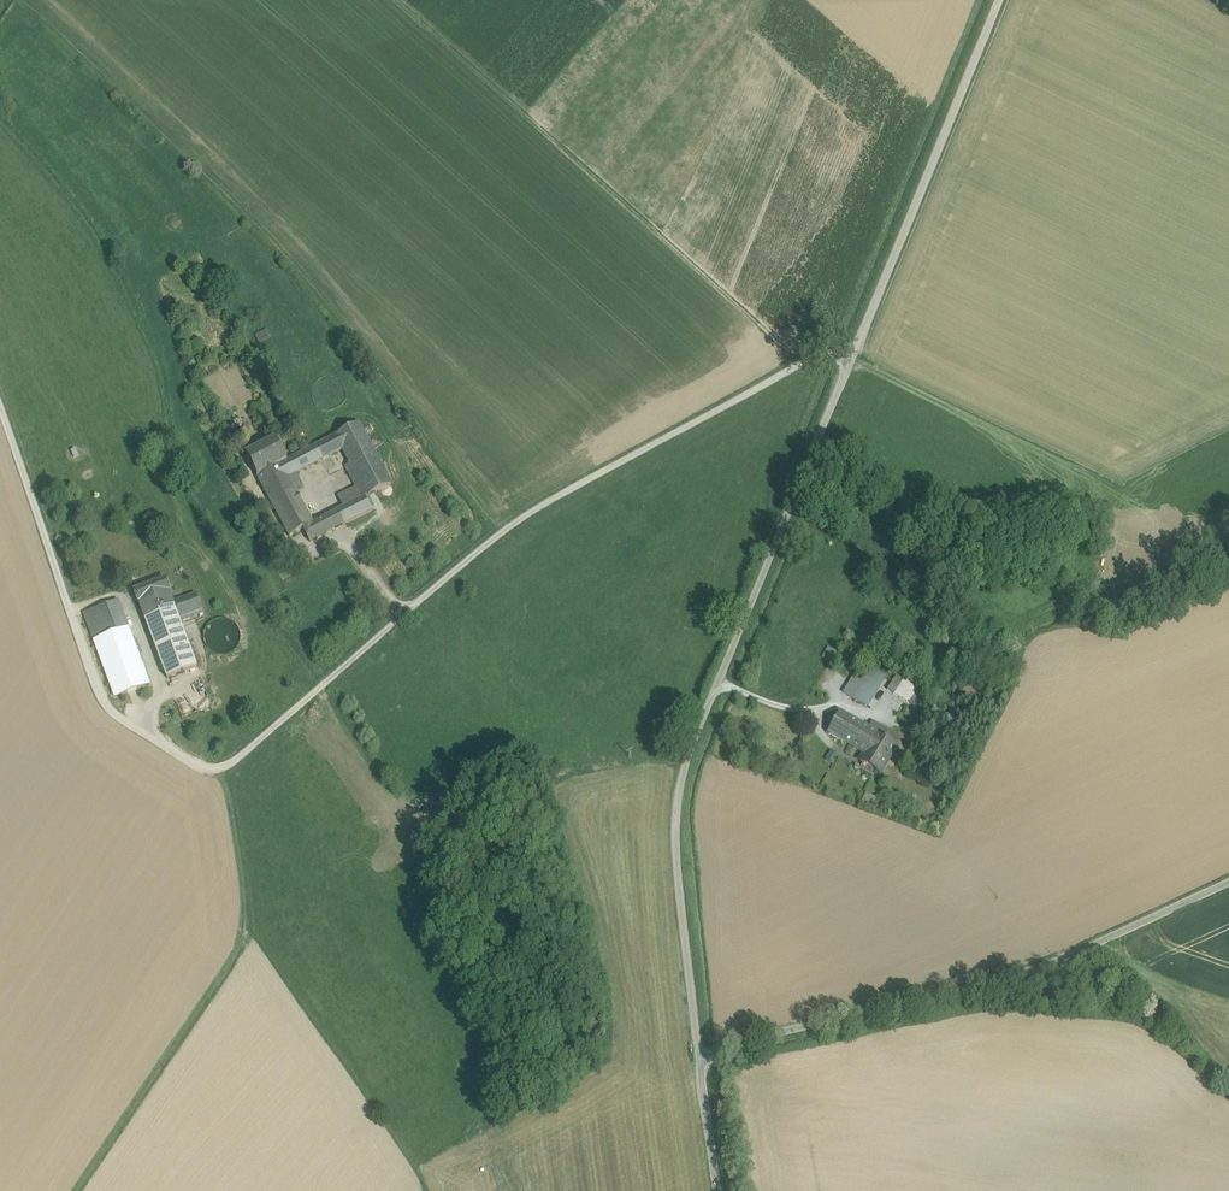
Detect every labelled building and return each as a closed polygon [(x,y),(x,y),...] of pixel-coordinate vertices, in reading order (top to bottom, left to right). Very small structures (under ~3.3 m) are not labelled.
[(360,426),(335,439),(342,452),(349,466),(345,469),(356,491),(361,501),(364,500),(390,487),(360,426)] [(287,463),(257,478),(287,538),(302,531),(312,526),(294,491),(302,488),(297,477),(294,479),(293,477),(342,452),(335,439),(287,463)] [(276,441),(246,456),(257,478),(287,463),(276,441)] [(356,491),(338,500),(343,510),(361,501),(356,491)] [(312,526),(302,531),(309,544),(371,513),(364,500),(361,501),(343,510),(312,526)] [(167,581),(134,593),(138,605),(139,605),(145,622),(158,617),(157,615),(174,609),(173,604),(169,594),(171,594),(167,581)] [(173,604),(174,609),(178,621),(180,620),(202,613),(196,596),(173,604)] [(148,686),(119,602),(107,606),(116,634),(94,641),(114,698),(148,686)] [(107,606),(85,614),(94,641),(116,634),(107,606)] [(174,609),(157,615),(158,617),(145,622),(165,680),(196,670),(180,624),(179,624),(178,621),(174,609)] [(202,613),(180,620),(182,623),(203,616),(202,613)] [(238,647),(239,640),(238,633),(234,627),(228,623),(221,622),(214,623),(209,627),(205,633),(204,640),(205,647),(209,653),(215,657),(221,658),(228,657),(234,653),(238,647)] [(829,661),(834,649),(827,646),(822,658),(829,661)] [(870,668),(865,677),(880,686),(885,678),(870,668)] [(917,690),(896,676),(887,691),(908,704),(917,690)] [(844,694),(851,698),(862,681),(854,677),(844,694)] [(880,686),(865,677),(862,681),(851,698),(867,708),(880,686)] [(917,690),(908,704),(918,710),(927,696),(917,690)] [(867,730),(841,715),(829,733),(865,754),(876,735),(867,730)] [(891,733),(872,723),(867,730),(876,735),(877,735),(886,741),(891,733)] [(886,741),(877,735),(876,735),(865,754),(860,762),(879,774),(896,747),(886,741)]
